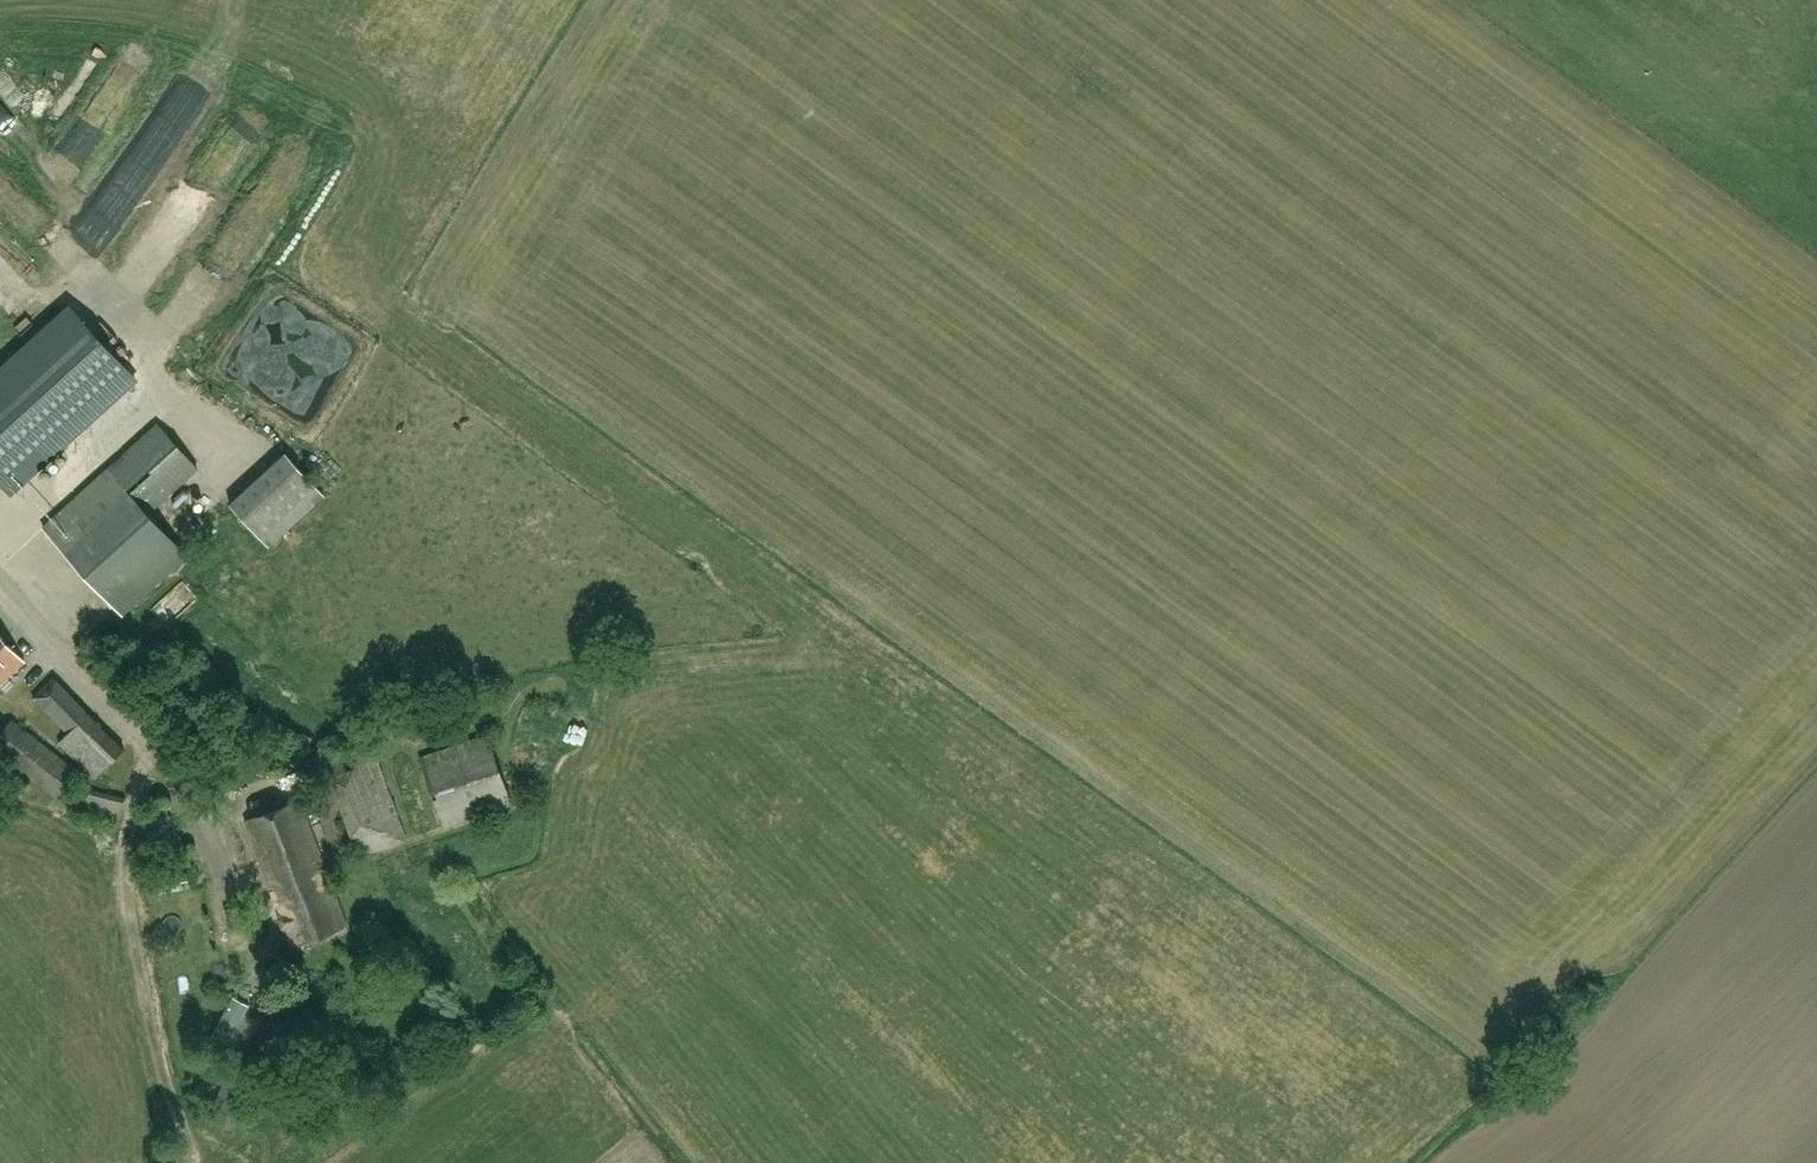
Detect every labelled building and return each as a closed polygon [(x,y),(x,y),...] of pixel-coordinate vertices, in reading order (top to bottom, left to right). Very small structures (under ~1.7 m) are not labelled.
[(10,266),(2,243),(0,243),(0,269),(10,266)] [(0,374),(0,480),(12,493),(136,380),(72,309),(0,374)] [(150,513),(199,469),(158,423),(44,527),(123,614),(188,555),(150,513)] [(294,453),(237,502),(273,544),(330,495),(294,453)] [(24,662),(0,635),(0,683),(24,662)] [(58,743),(95,779),(126,748),(55,677),(33,698),(67,732),(58,743)] [(82,774),(12,718),(0,732),(0,752),(61,801),(82,774)] [(445,826),(513,802),(488,733),(421,756),(445,826)] [(361,855),(408,841),(369,737),(304,761),(321,806),(337,799),(361,855)] [(120,822),(126,798),(85,788),(79,812),(120,822)] [(295,945),(347,924),(298,799),(246,819),(295,945)] [(279,994),(285,989),(282,985),(284,984),(273,964),(258,973),(269,992),(276,988),(279,994)]
